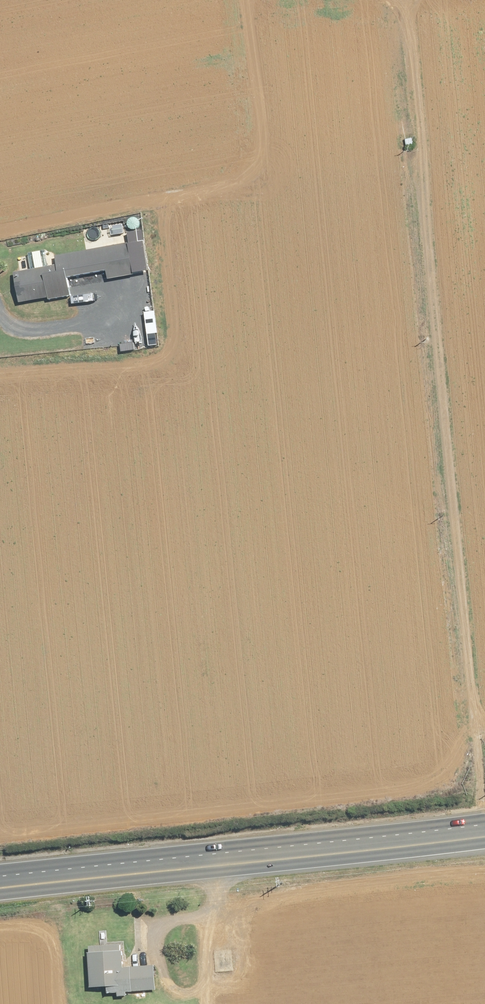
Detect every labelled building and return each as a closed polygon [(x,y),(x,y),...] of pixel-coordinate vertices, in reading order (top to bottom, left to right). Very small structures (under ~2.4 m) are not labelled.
[(129,230),(130,231),(133,233),(134,233),(136,233),(137,233),(139,232),(140,232),(141,231),(143,230),(143,229),(144,227),(144,226),(145,224),(144,223),(144,221),(143,220),(142,219),(141,218),(140,217),(139,216),(137,216),(136,216),(134,216),(133,216),(131,217),(130,218),(129,219),(128,220),(128,221),(127,223),(127,224),(127,226),(128,227),(128,229),(129,230)] [(134,276),(129,245),(57,258),(59,267),(16,274),(21,304),(50,299),(50,301),(72,297),(68,279),(109,272),(110,280),(134,276)] [(109,993),(119,992),(119,997),(129,996),(129,992),(157,990),(155,966),(124,968),(122,946),(90,947),(93,988),(109,987),(109,993)]
